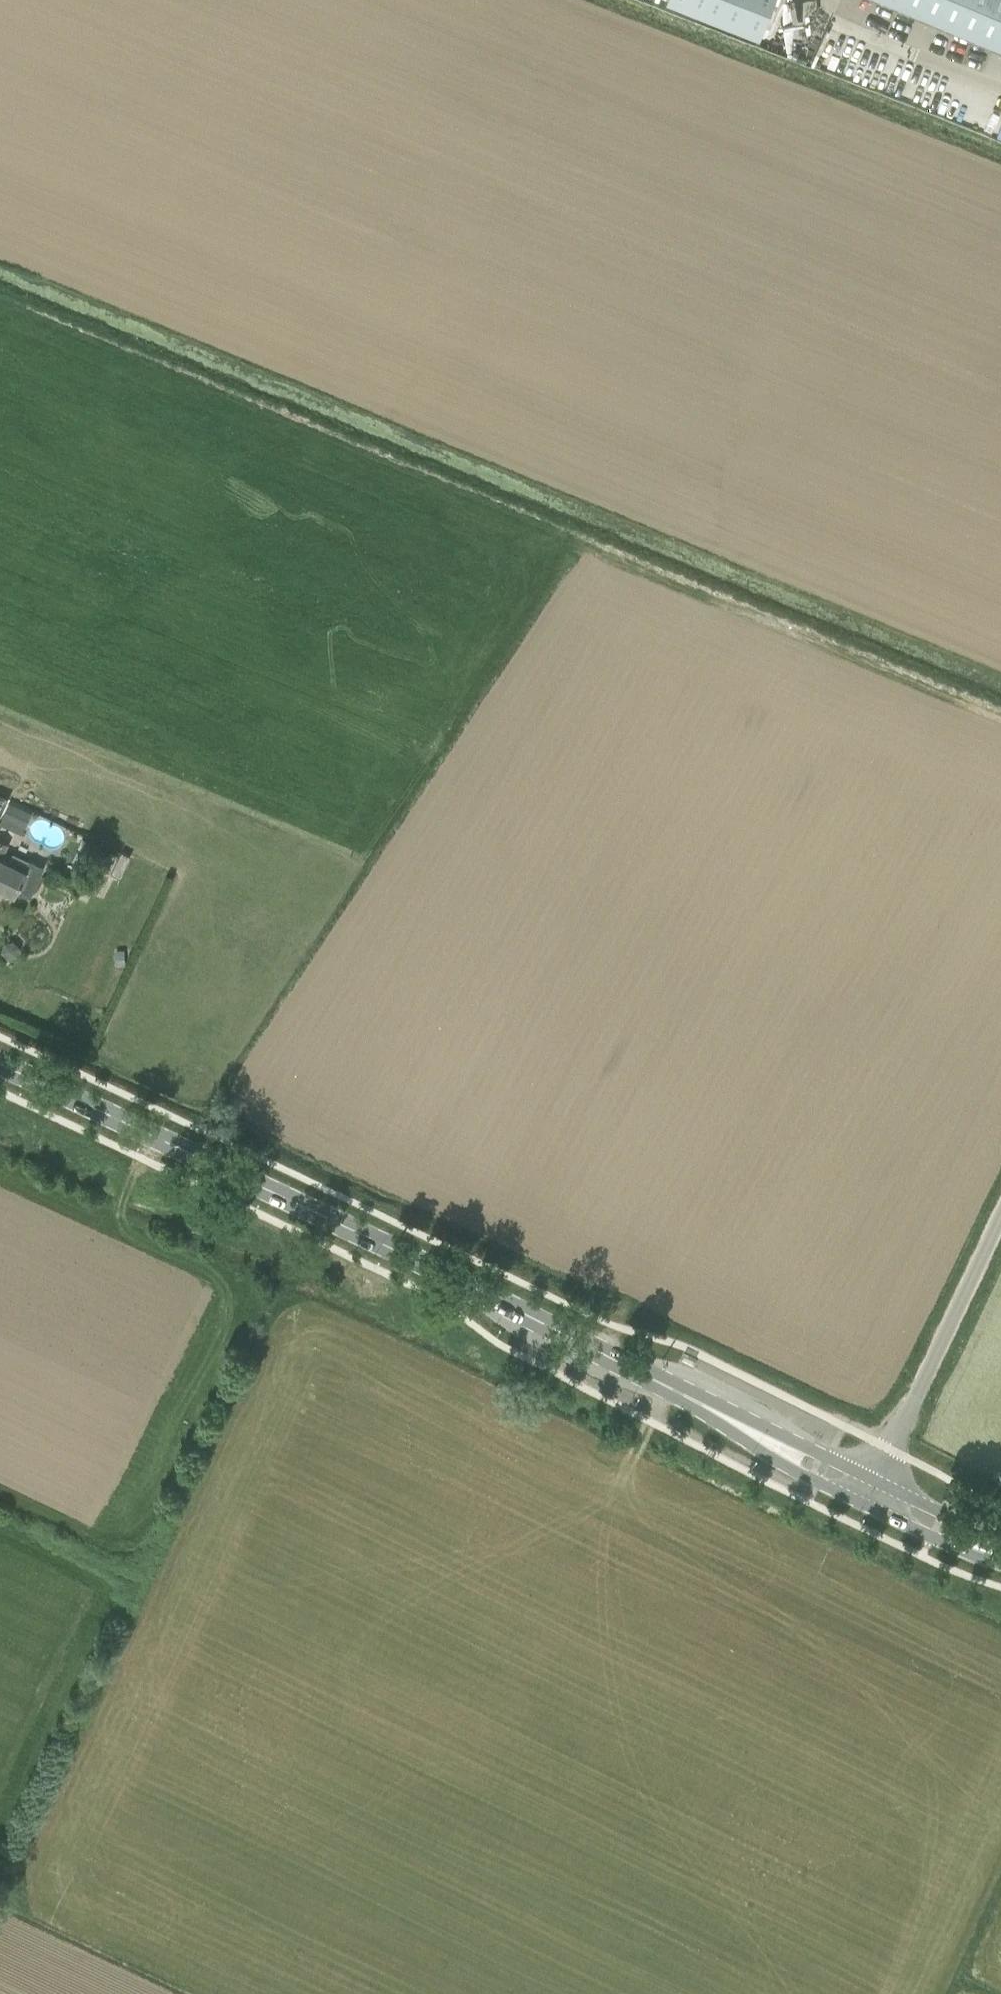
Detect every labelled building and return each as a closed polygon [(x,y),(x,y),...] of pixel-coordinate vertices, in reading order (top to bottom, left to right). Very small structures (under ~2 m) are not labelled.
[(767,0),(741,0),(733,21),(756,29),(767,0)] [(1000,47),(1000,0),(885,0),(1000,47)] [(7,801),(9,798),(0,794),(0,816),(7,801)] [(0,816),(0,825),(16,833),(19,828),(20,824),(27,811),(7,801),(0,816)] [(44,867),(19,855),(16,855),(13,856),(10,858),(9,859),(8,862),(2,859),(9,844),(0,839),(0,887),(13,894),(15,891),(30,898),(44,867)] [(120,851),(119,854),(110,873),(119,877),(129,856),(120,851)] [(692,1364),(694,1358),(683,1353),(681,1358),(692,1364)]
